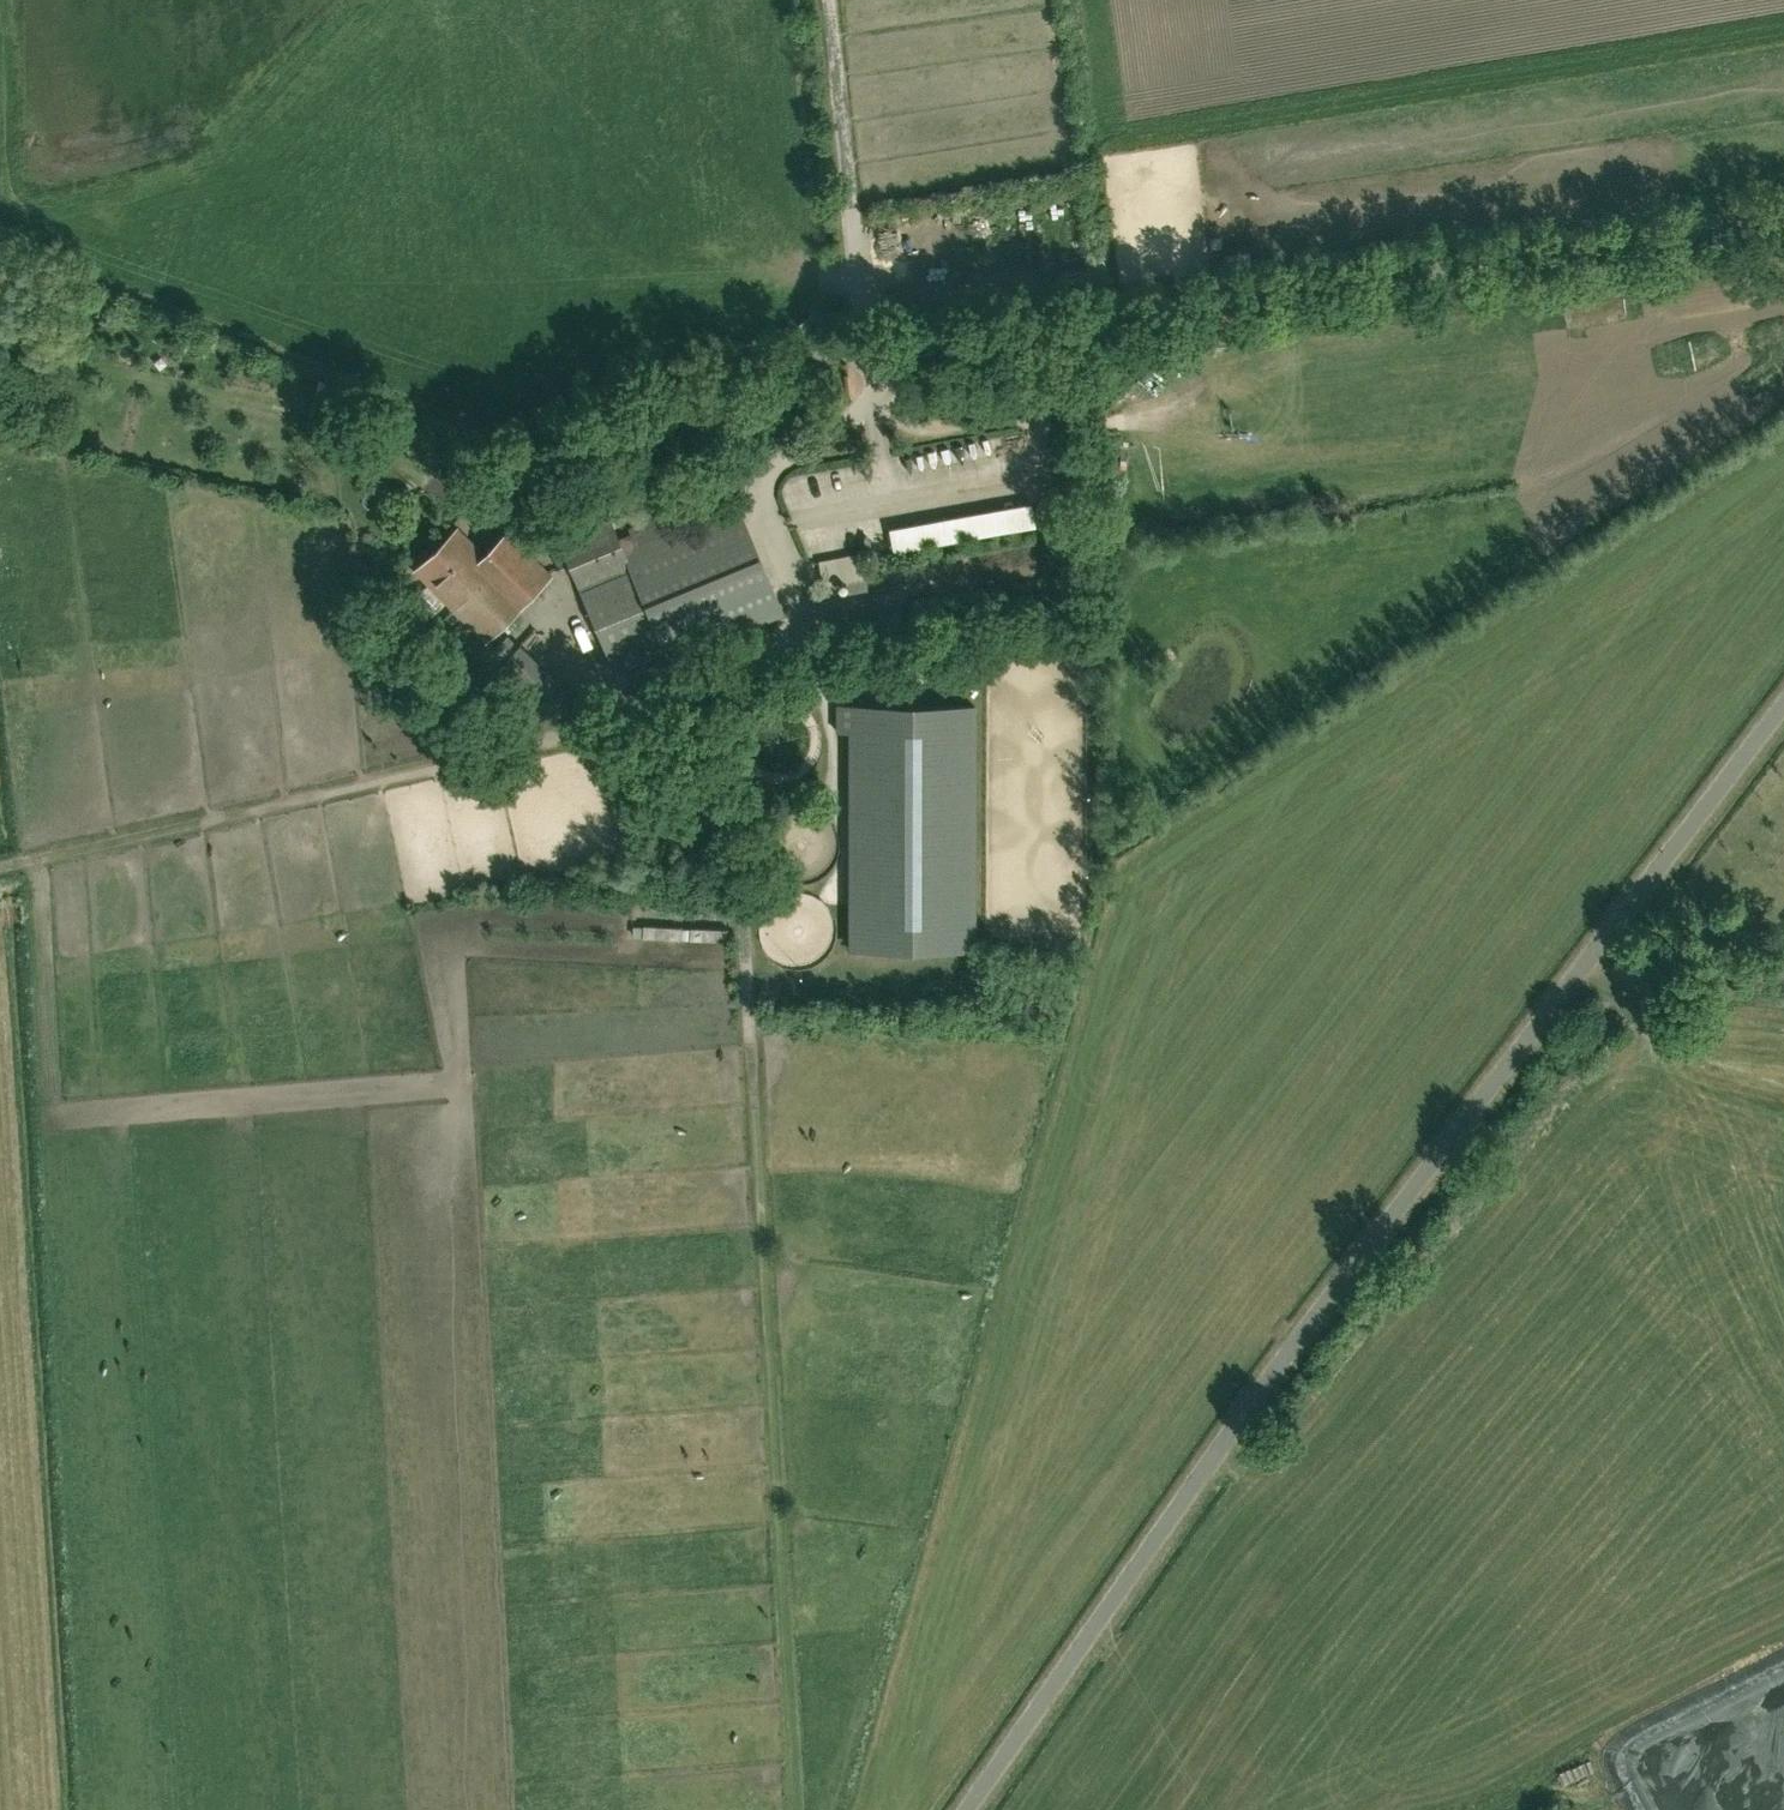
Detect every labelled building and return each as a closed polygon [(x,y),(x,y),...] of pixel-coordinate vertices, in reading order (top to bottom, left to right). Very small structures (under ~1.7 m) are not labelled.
[(624,554),(618,536),(612,521),(560,542),(612,673),(662,654),(666,664),(780,619),(738,510),(624,554)] [(457,528),(414,571),(483,641),(550,576),(508,533),(484,556),(457,528)] [(868,557),(847,560),(851,582),(871,579),(868,557)] [(872,577),(874,590),(892,588),(890,575),(872,577)] [(517,647),(489,674),(542,730),(570,702),(517,647)] [(851,731),(851,948),(974,948),(974,706),(851,706),(851,707),(837,707),(837,731),(851,731)] [(1712,1683),(1564,1759),(1590,1809),(1777,1809),(1712,1683)]
